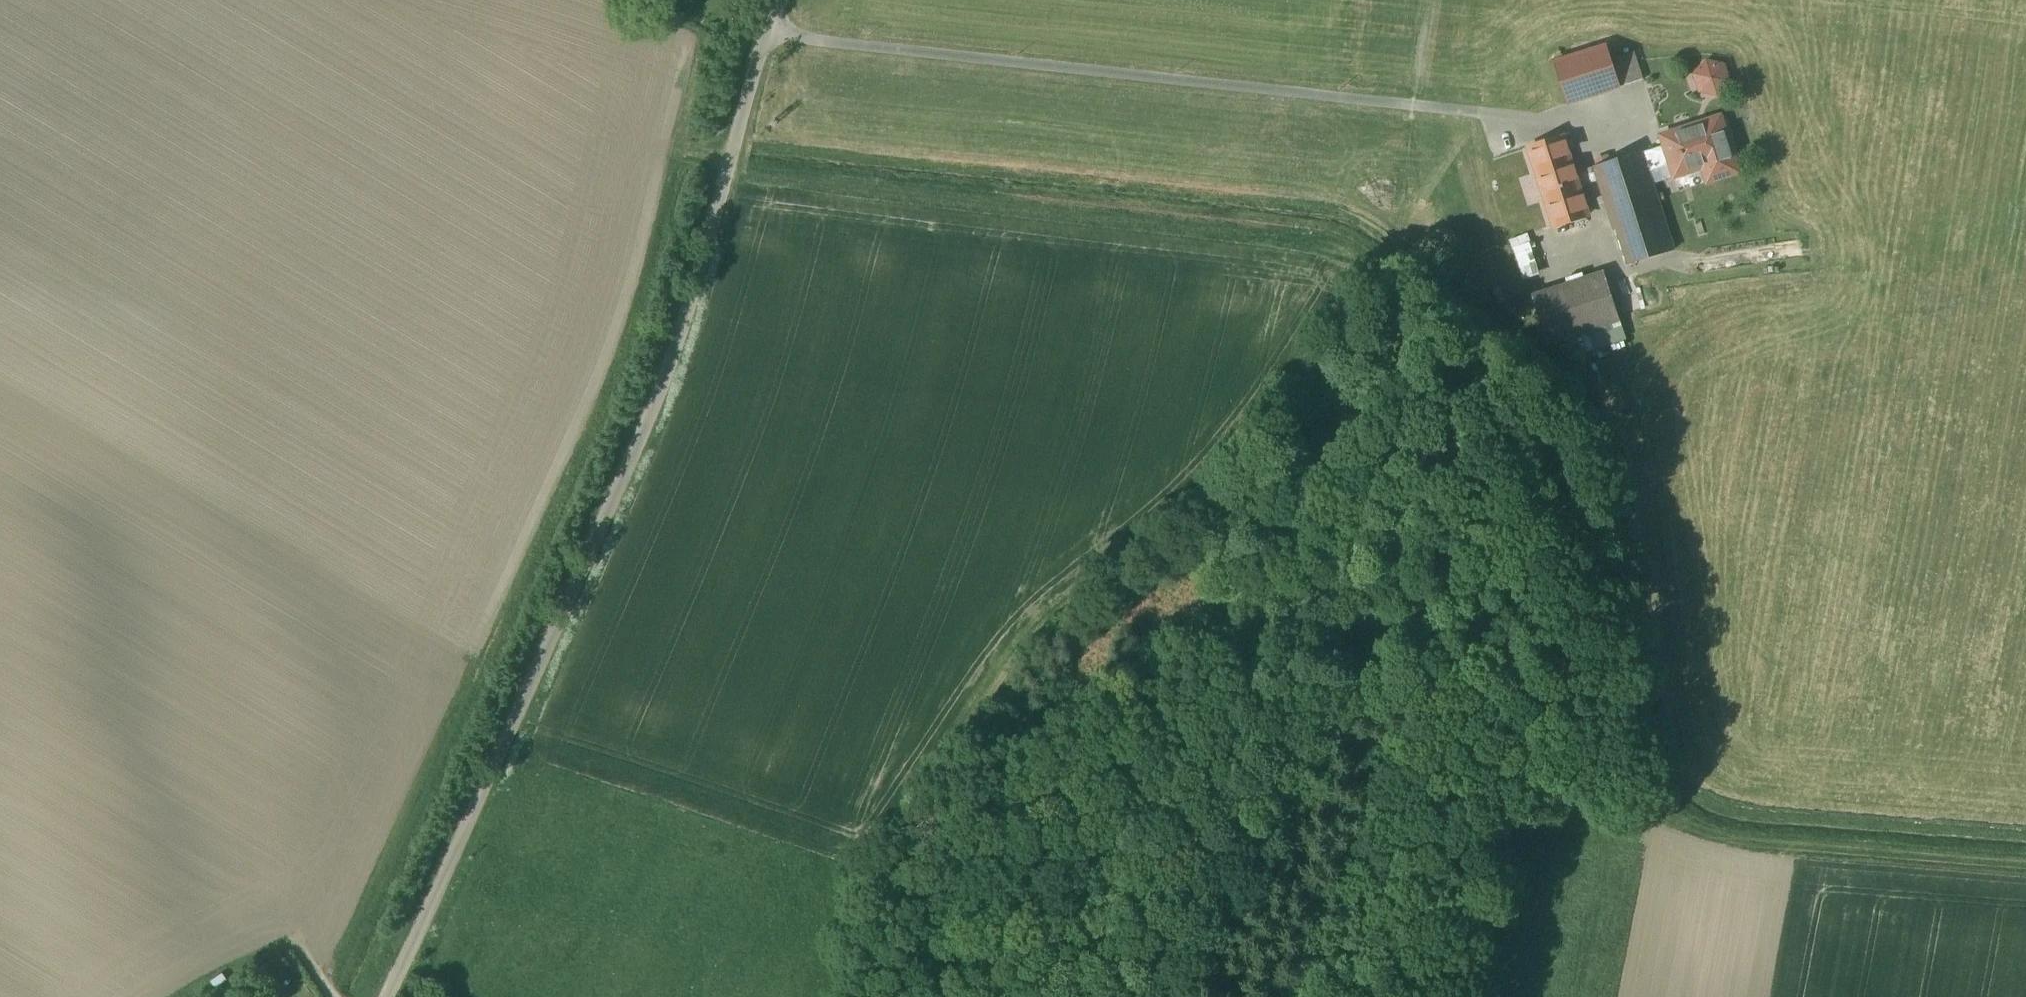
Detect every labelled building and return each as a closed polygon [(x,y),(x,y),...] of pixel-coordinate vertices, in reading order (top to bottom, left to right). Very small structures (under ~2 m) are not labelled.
[(1600,46),(1548,62),(1562,106),(1636,82),(1626,53),(1604,60),(1600,46)] [(1718,62),(1699,58),(1688,71),(1692,89),(1710,96),(1723,82),(1718,62)] [(1720,125),(1659,146),(1662,156),(1668,175),(1674,189),(1713,176),(1717,187),(1739,180),(1720,125)] [(1583,217),(1557,141),(1524,152),(1549,228),(1583,217)] [(1625,275),(1674,260),(1649,182),(1668,175),(1662,156),(1594,178),(1625,275)] [(1510,238),(1516,278),(1533,276),(1526,235),(1510,238)] [(1627,324),(1603,256),(1533,280),(1549,327),(1583,316),(1590,337),(1627,324)]
